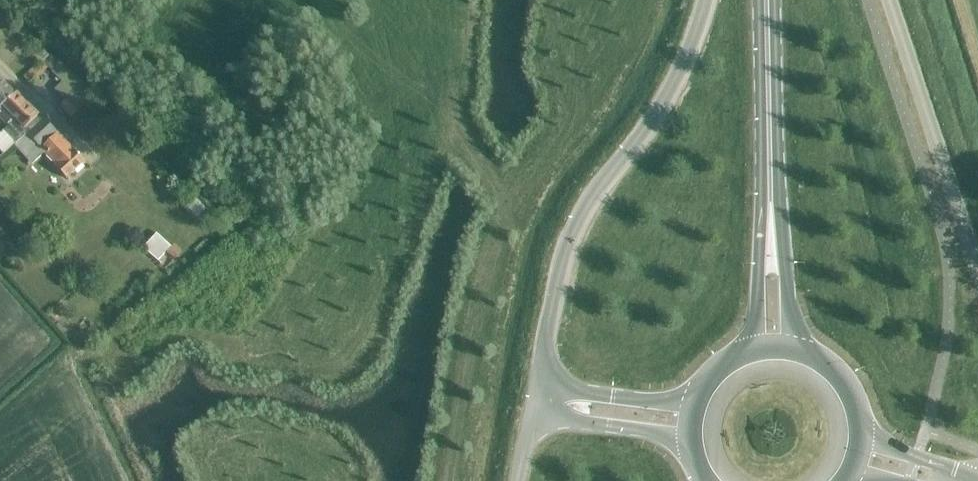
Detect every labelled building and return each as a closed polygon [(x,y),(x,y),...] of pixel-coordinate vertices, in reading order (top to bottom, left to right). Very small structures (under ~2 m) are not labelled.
[(39,47),(31,56),(40,65),(48,56),(39,47)] [(12,97),(0,84),(0,108),(12,97)] [(38,121),(34,117),(33,118),(12,96),(12,97),(0,108),(0,122),(6,128),(0,135),(0,152),(3,155),(12,146),(38,121)] [(51,135),(38,121),(12,146),(29,164),(40,154),(36,149),(51,135)] [(62,179),(80,162),(55,135),(39,149),(54,164),(51,167),(62,179)] [(164,250),(166,247),(154,236),(141,250),(154,261),(164,250)] [(166,247),(164,250),(172,258),(179,249),(171,242),(166,247)]
